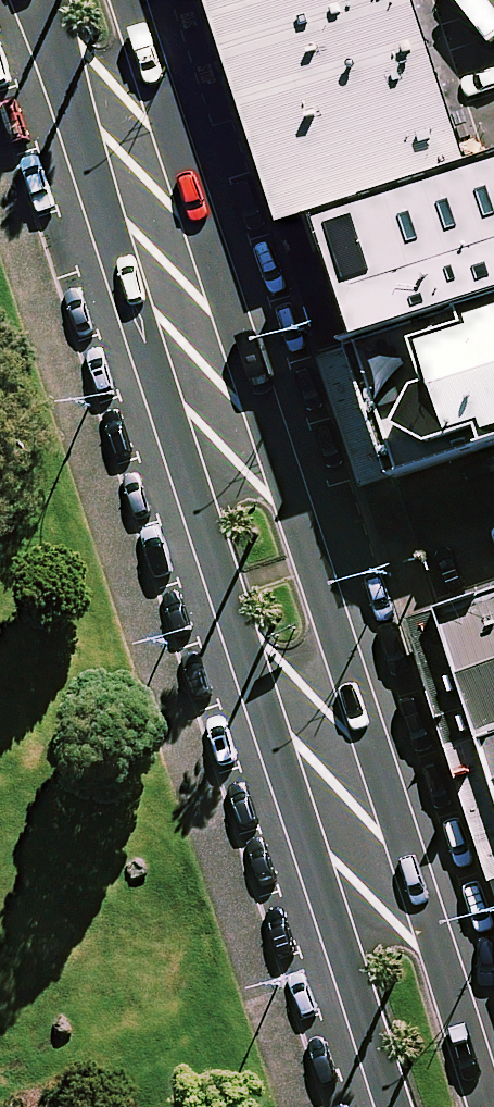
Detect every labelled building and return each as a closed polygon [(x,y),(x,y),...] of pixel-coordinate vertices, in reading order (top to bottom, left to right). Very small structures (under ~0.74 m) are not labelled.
[(292,230),(322,220),(250,0),(218,0),(292,230)] [(322,220),(330,218),(480,169),(426,0),(250,0),(322,220)] [(330,218),(375,357),(396,350),(481,323),(493,318),(493,165),(480,169),(330,218)] [(375,357),(330,218),(322,220),(292,230),(338,369),(367,359),(375,357)] [(367,359),(408,487),(493,459),(493,318),(481,323),(396,350),(375,357),(367,359)] [(408,487),(367,359),(338,369),(335,370),(376,497),(408,487)] [(452,614),(493,736),(493,599),(452,614)] [(452,614),(417,626),(493,858),(493,736),(452,614)]
